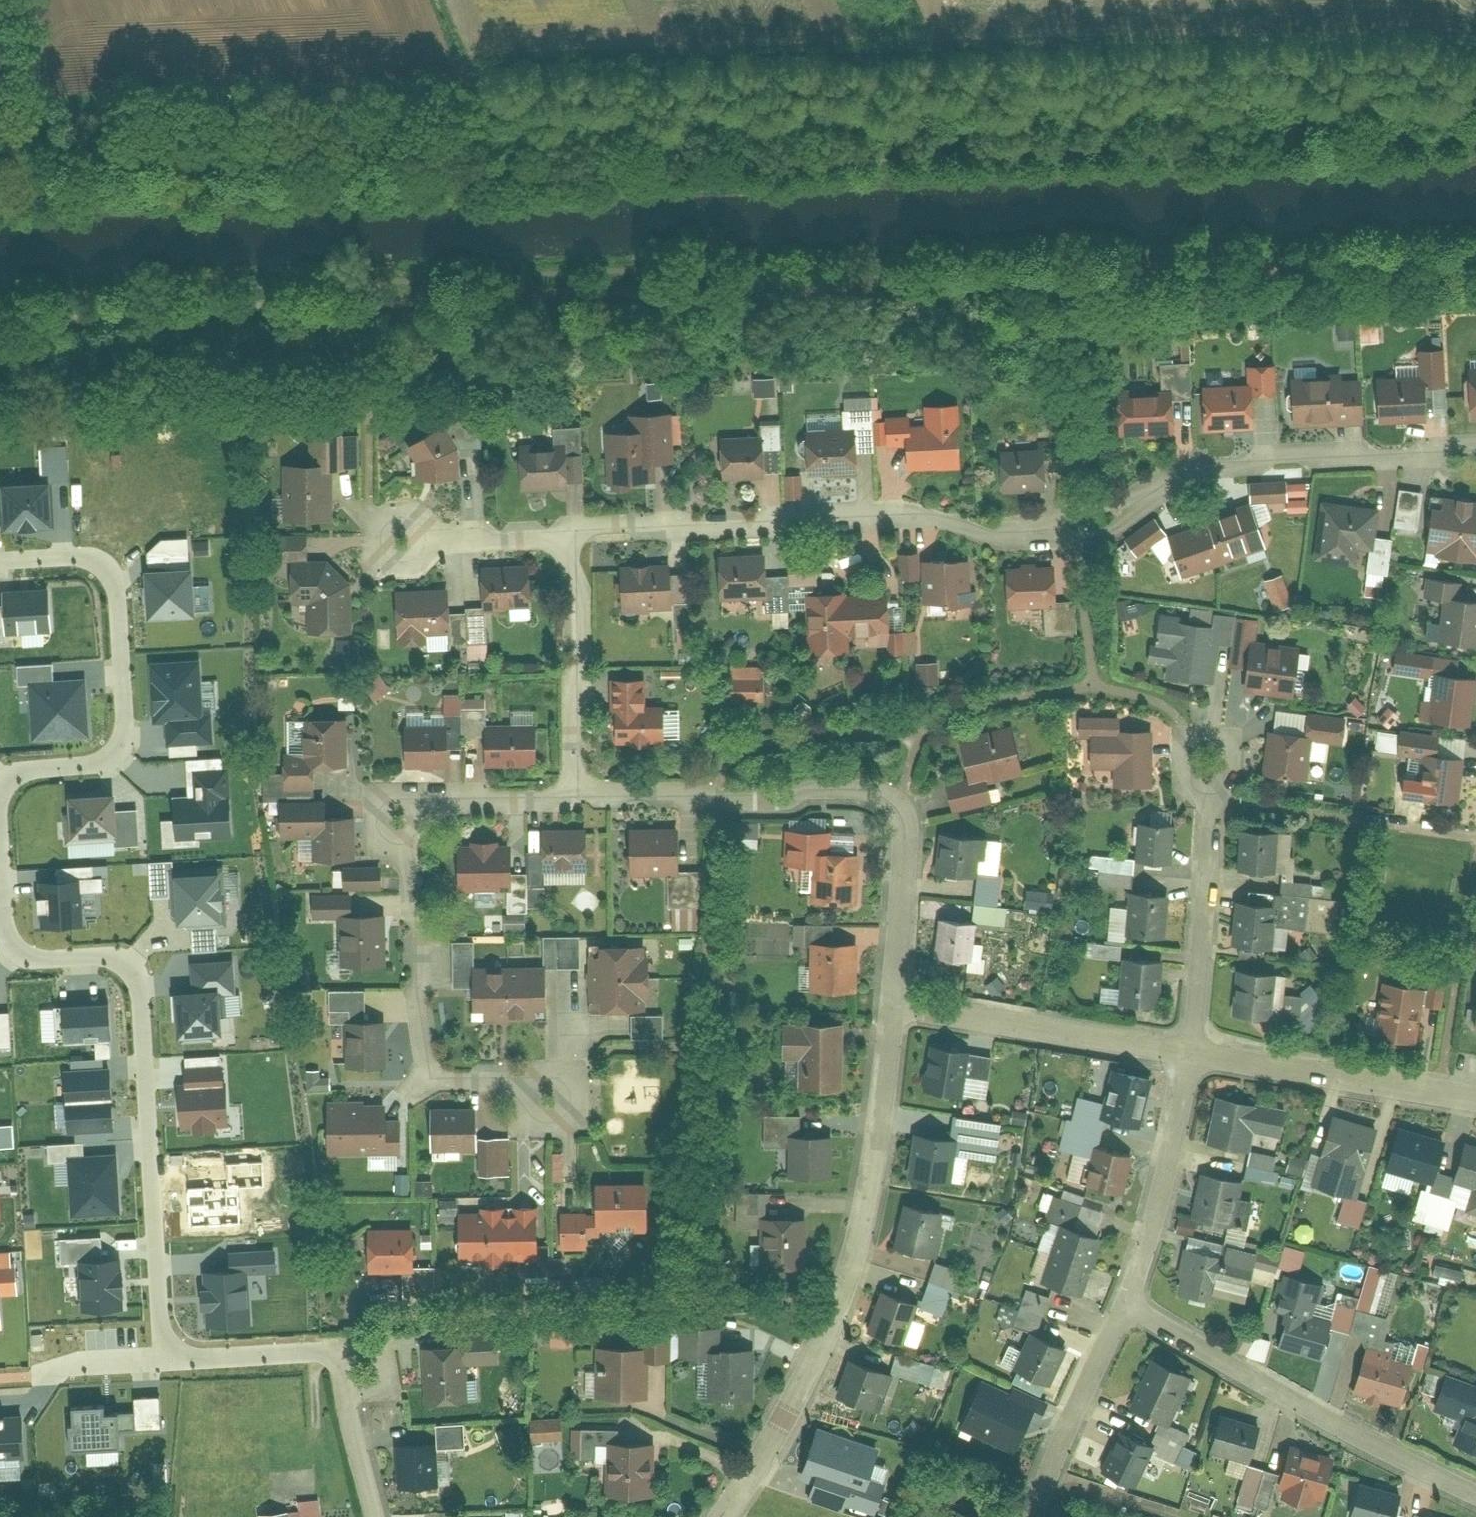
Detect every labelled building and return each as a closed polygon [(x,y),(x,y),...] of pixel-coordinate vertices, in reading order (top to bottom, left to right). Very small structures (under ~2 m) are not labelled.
[(1475,413),(1475,371),(1469,371),(1470,391),(1466,394),(1467,406),(1471,409),(1471,414),(1475,413)] [(1295,421),(1344,419),(1343,384),(1338,384),(1338,378),(1295,381),(1295,394),(1289,395),(1289,407),(1295,407),(1295,421)] [(1380,418),(1426,416),(1424,380),(1378,383),(1380,418)] [(451,441),(472,440),(469,383),(433,385),(435,417),(394,437),(414,476),(457,454),(451,441)] [(1252,425),(1250,387),(1203,390),(1205,427),(1252,425)] [(900,435),(901,462),(952,460),(949,393),(915,395),(916,413),(894,413),(894,407),(872,408),(873,436),(900,435)] [(1121,432),(1171,429),(1169,393),(1119,396),(1121,432)] [(622,421),(596,423),(601,476),(647,472),(645,450),(663,448),(659,402),(620,405),(622,421)] [(712,428),(714,473),(757,471),(756,460),(771,459),(769,414),(753,415),(753,426),(712,428)] [(510,439),(513,483),(557,480),(556,468),(572,467),(568,418),(543,420),(544,436),(510,439)] [(274,456),(277,512),(326,510),(324,463),(348,462),(346,420),(301,422),(302,455),(274,456)] [(845,420),(797,422),(799,469),(847,467),(845,420)] [(991,443),(993,484),(1036,481),(1035,459),(1060,457),(1059,439),(991,443)] [(4,481),(6,528),(58,525),(55,479),(72,478),(70,445),(43,448),(45,478),(4,481)] [(1279,474),(1242,475),(1243,495),(1279,495),(1279,474)] [(1417,543),(1475,551),(1475,495),(1425,488),(1417,543)] [(1370,499),(1310,490),(1301,551),(1361,560),(1370,499)] [(1160,526),(1174,566),(1255,539),(1242,499),(1160,526)] [(1116,528),(1127,545),(1158,525),(1147,508),(1116,528)] [(148,566),(150,616),(200,614),(198,563),(193,563),(192,535),(164,536),(150,549),(150,566),(148,566)] [(756,543),(708,545),(710,590),(756,588),(756,600),(780,599),(778,568),(757,569),(756,543)] [(913,598),(963,593),(959,550),(909,555),(908,543),(890,545),(892,569),(910,567),(913,598)] [(341,575),(321,549),(284,553),(287,592),(300,591),(300,625),(341,625),(341,575)] [(609,556),(612,600),(663,597),(660,553),(609,556)] [(515,554),(472,557),(475,605),(518,602),(515,554)] [(1044,555),(999,558),(1002,602),(1036,600),(1038,630),(1067,628),(1065,592),(1047,593),(1044,555)] [(1268,565),(1253,570),(1264,601),(1279,595),(1268,565)] [(1475,626),(1475,594),(1448,591),(1450,575),(1417,571),(1415,586),(1433,588),(1428,631),(1475,636),(1475,626)] [(437,579),(385,584),(390,634),(443,628),(437,579)] [(837,581),(797,583),(800,640),(840,638),(840,629),(883,626),(881,588),(837,591),(837,581)] [(10,637),(10,631),(54,629),(52,584),(5,587),(6,601),(0,601),(0,637),(10,637)] [(1237,653),(1234,680),(1286,684),(1290,638),(1242,634),(1244,613),(1225,611),(1222,652),(1237,653)] [(1157,671),(1206,675),(1211,618),(1150,613),(1147,654),(1158,655),(1157,671)] [(1424,654),(1388,648),(1384,668),(1420,675),(1424,654)] [(203,656),(152,658),(154,721),(169,721),(170,742),(216,740),(215,716),(206,716),(203,656)] [(32,682),(35,737),(93,734),(90,675),(57,676),(56,660),(19,662),(20,683),(32,682)] [(724,664),(723,694),(752,695),(753,664),(724,664)] [(1463,718),(1468,670),(1427,666),(1423,713),(1463,718)] [(615,677),(616,742),(663,741),(663,705),(644,705),(644,676),(615,677)] [(1298,721),(1259,717),(1255,761),(1302,766),(1306,730),(1333,733),(1335,710),(1299,706),(1298,721)] [(1104,778),(1139,778),(1139,720),(1111,720),(1111,708),(1070,707),(1070,727),(1083,727),(1083,762),(1104,762),(1104,778)] [(300,758),(338,757),(336,709),(290,711),(292,746),(274,746),(275,781),(301,780),(300,758)] [(395,714),(396,761),(441,760),(440,713),(395,714)] [(477,716),(478,759),(525,757),(524,715),(477,716)] [(1003,717),(950,732),(963,780),(942,786),(947,807),(985,797),(979,775),(1016,765),(1003,717)] [(1451,791),(1453,750),(1425,749),(1426,727),(1390,725),(1389,748),(1412,749),(1410,789),(1451,791)] [(232,763),(195,765),(197,793),(176,794),(178,837),(236,834),(232,763)] [(120,807),(119,790),(68,794),(72,840),(118,837),(118,842),(144,840),(142,805),(120,807)] [(325,800),(278,801),(279,839),(312,838),(313,860),(352,858),(350,816),(326,817),(325,800)] [(1166,816),(1132,813),(1129,849),(1163,852),(1166,816)] [(618,863),(659,864),(659,899),(692,900),(692,860),(668,860),(669,818),(619,817),(618,863)] [(1233,820),(1230,860),(1269,863),(1271,822),(1233,820)] [(575,822),(533,823),(533,842),(521,843),(522,878),(536,878),(535,862),(576,861),(575,822)] [(802,893),(846,894),(847,845),(837,845),(837,825),(789,824),(789,849),(802,849),(802,893)] [(972,830),(929,826),(926,862),(969,866),(972,830)] [(501,835),(448,837),(450,883),(498,881),(499,902),(518,901),(516,866),(502,866),(501,835)] [(378,862),(339,864),(341,889),(379,887),(378,862)] [(173,878),(172,863),(148,864),(150,899),(174,898),(175,929),(191,928),(192,953),(215,952),(214,926),(221,926),(219,892),(223,892),(222,868),(210,868),(210,877),(173,878)] [(39,877),(43,925),(88,922),(84,873),(39,877)] [(1122,881),(1120,925),(1158,927),(1160,883),(1122,881)] [(376,953),(375,906),(339,907),(338,887),(304,888),(304,906),(329,905),(331,954),(376,953)] [(1335,931),(1338,899),(1248,890),(1247,903),(1238,902),(1234,945),(1269,948),(1273,914),(1306,917),(1305,928),(1335,931)] [(967,912),(928,908),(925,948),(963,951),(967,912)] [(845,985),(845,934),(801,935),(802,985),(845,985)] [(592,1009),(642,1008),(641,946),(592,947),(592,1009)] [(1152,998),(1154,953),(1114,951),(1111,995),(1152,998)] [(192,994),(174,996),(177,1042),(222,1039),(219,995),(237,994),(234,961),(190,964),(192,994)] [(1278,964),(1227,961),(1225,1004),(1304,1009),(1306,987),(1277,985),(1278,964)] [(1373,974),(1364,1025),(1407,1032),(1414,994),(1432,997),(1437,964),(1419,961),(1416,981),(1373,974)] [(545,969),(474,970),(474,1015),(545,1015),(545,969)] [(58,1003),(60,1040),(115,1037),(113,999),(58,1003)] [(13,1044),(11,1009),(0,1010),(0,1045),(13,1044)] [(374,1055),(375,1011),(339,1010),(338,1055),(374,1055)] [(631,1014),(631,1037),(664,1037),(664,1014),(631,1014)] [(837,1080),(834,1015),(773,1018),(775,1051),(790,1050),(791,1082),(837,1080)] [(921,1037),(915,1081),(955,1087),(958,1067),(980,1071),(984,1046),(921,1037)] [(229,1078),(227,1078),(226,1051),(186,1052),(187,1079),(181,1079),(184,1127),(232,1125),(229,1078)] [(106,1063),(106,1055),(75,1057),(76,1066),(67,1067),(69,1098),(116,1095),(113,1063),(106,1063)] [(1090,1107),(1127,1115),(1138,1069),(1101,1061),(1093,1096),(1071,1091),(1065,1115),(1087,1121),(1090,1107)] [(1207,1087),(1198,1133),(1241,1142),(1243,1129),(1271,1134),(1277,1101),(1207,1087)] [(315,1091),(318,1149),(391,1145),(389,1107),(377,1108),(376,1088),(315,1091)] [(116,1095),(69,1098),(71,1130),(79,1130),(79,1139),(110,1137),(110,1128),(118,1127),(116,1095)] [(465,1097),(419,1099),(421,1142),(468,1140),(469,1165),(500,1164),(499,1128),(467,1129),(465,1097)] [(1435,1130),(1390,1118),(1378,1162),(1423,1174),(1435,1130)] [(1334,1119),(1314,1186),(1356,1198),(1376,1132),(1334,1119)] [(905,1124),(899,1169),(944,1175),(950,1130),(905,1124)] [(0,1126),(0,1149),(14,1148),(12,1125),(0,1126)] [(824,1170),(822,1127),(777,1129),(779,1172),(824,1170)] [(1454,1133),(1445,1173),(1475,1180),(1475,1139),(1454,1133)] [(1076,1178),(1114,1187),(1124,1146),(1086,1137),(1076,1178)] [(125,1211),(121,1149),(71,1152),(75,1214),(125,1211)] [(224,1184),(185,1186),(187,1232),(242,1229),(240,1190),(270,1189),(269,1157),(223,1159),(224,1184)] [(1193,1165),(1183,1209),(1221,1218),(1232,1174),(1193,1165)] [(636,1171),(588,1172),(588,1202),(551,1204),(552,1245),(582,1244),(582,1221),(637,1219),(636,1171)] [(1048,1218),(1040,1241),(1082,1258),(1092,1229),(1065,1220),(1072,1198),(1044,1188),(1035,1214),(1048,1218)] [(933,1203),(894,1195),(885,1236),(924,1245),(933,1203)] [(529,1201),(452,1202),(452,1254),(529,1253),(529,1201)] [(794,1210),(751,1210),(751,1256),(794,1256),(794,1210)] [(359,1265),(393,1263),(394,1289),(425,1287),(423,1258),(404,1259),(402,1218),(356,1220),(359,1265)] [(83,1260),(85,1307),(127,1305),(125,1255),(105,1256),(104,1233),(63,1235),(64,1261),(83,1260)] [(1180,1234),(1172,1281),(1202,1286),(1203,1280),(1238,1286),(1245,1245),(1180,1234)] [(1072,1286),(1082,1258),(1040,1241),(1030,1271),(1072,1286)] [(209,1322),(256,1320),(253,1271),(283,1269),(281,1242),(231,1245),(232,1266),(206,1268),(209,1322)] [(7,1326),(5,1292),(21,1291),(19,1247),(0,1248),(0,1327),(7,1326)] [(947,1261),(930,1254),(913,1296),(931,1303),(947,1261)] [(1288,1313),(1280,1344),(1321,1356),(1330,1323),(1308,1317),(1318,1283),(1287,1275),(1277,1310),(1288,1313)] [(868,1282),(856,1320),(895,1333),(908,1295),(868,1282)] [(743,1390),(743,1341),(708,1341),(708,1317),(671,1317),(671,1344),(698,1344),(698,1389),(743,1390)] [(590,1338),(588,1388),(637,1391),(638,1346),(661,1347),(662,1324),(629,1322),(628,1340),(590,1338)] [(1042,1374),(1058,1339),(1020,1322),(1004,1356),(1042,1374)] [(486,1332),(413,1336),(416,1392),(460,1390),(458,1358),(487,1357),(486,1332)] [(1355,1339),(1342,1386),(1389,1399),(1402,1352),(1355,1339)] [(923,1355),(886,1345),(880,1365),(917,1375),(923,1355)] [(1139,1349),(1122,1396),(1163,1411),(1180,1365),(1139,1349)] [(838,1352),(826,1388),(868,1402),(880,1366),(838,1352)] [(1437,1365),(1425,1395),(1454,1406),(1443,1433),(1475,1446),(1475,1392),(1468,1389),(1472,1378),(1437,1365)] [(970,1375),(951,1416),(1005,1441),(1024,1399),(970,1375)] [(72,1420),(74,1446),(125,1443),(124,1426),(166,1424),(165,1392),(137,1393),(137,1407),(109,1409),(109,1401),(75,1403),(76,1420),(72,1420)] [(1251,1415),(1213,1403),(1195,1460),(1232,1471),(1227,1487),(1243,1492),(1243,1493),(1263,1499),(1268,1483),(1311,1495),(1324,1448),(1280,1436),(1272,1464),(1253,1459),(1252,1459),(1238,1455),(1251,1415)] [(1180,1425),(1150,1414),(1142,1436),(1113,1419),(1091,1458),(1125,1476),(1143,1444),(1170,1453),(1180,1425)] [(24,1460),(21,1415),(0,1417),(0,1461),(24,1460)] [(866,1438),(805,1418),(789,1469),(801,1472),(796,1487),(866,1509),(876,1476),(856,1470),(866,1438)] [(643,1486),(643,1431),(606,1431),(606,1420),(572,1420),(572,1448),(597,1448),(597,1486),(643,1486)] [(387,1436),(388,1479),(426,1478),(425,1434),(387,1436)] [(1349,1473),(1344,1497),(1341,1511),(1368,1516),(1381,1516),(1390,1482),(1349,1473)] [(264,1516),(310,1516),(309,1492),(286,1494),(287,1502),(263,1504),(264,1516)]
